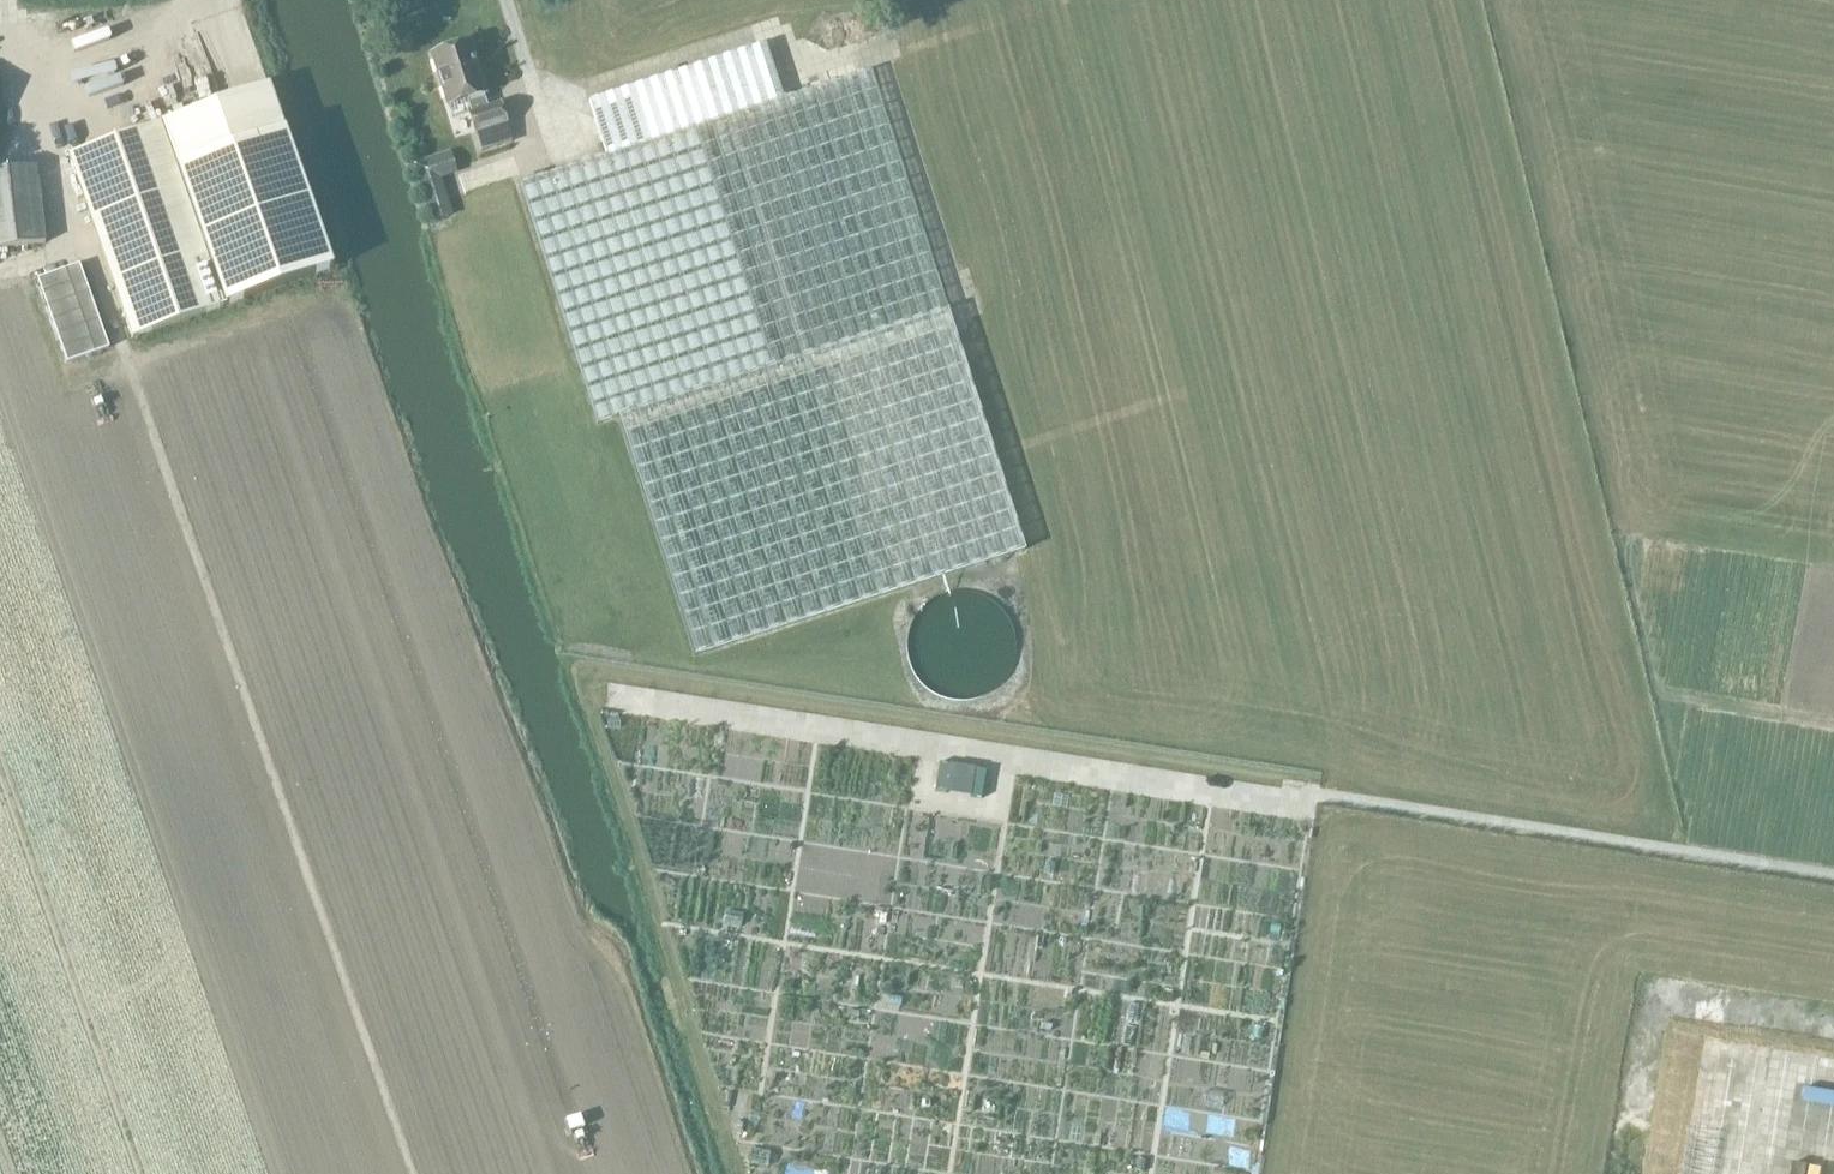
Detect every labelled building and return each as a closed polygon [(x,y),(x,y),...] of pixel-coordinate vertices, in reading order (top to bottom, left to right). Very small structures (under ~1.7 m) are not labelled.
[(471,111),(468,112),(476,134),(507,124),(500,103),(488,107),(484,95),(487,93),(470,41),(432,53),(449,106),(468,100),(471,111)] [(608,154),(517,183),(575,365),(593,423),(594,424),(619,416),(696,655),(1025,550),(948,310),(871,69),(784,98),(766,43),(679,71),(590,99),(608,154)] [(285,132),(269,86),(216,105),(161,124),(224,306),(228,305),(333,268),(285,132)] [(69,156),(133,338),(224,306),(161,124),(69,156)] [(414,163),(432,221),(454,214),(443,178),(458,174),(451,151),(414,163)] [(46,243),(37,167),(0,171),(0,249),(46,243)] [(66,269),(38,279),(68,363),(110,348),(85,278),(71,283),(66,269)]
